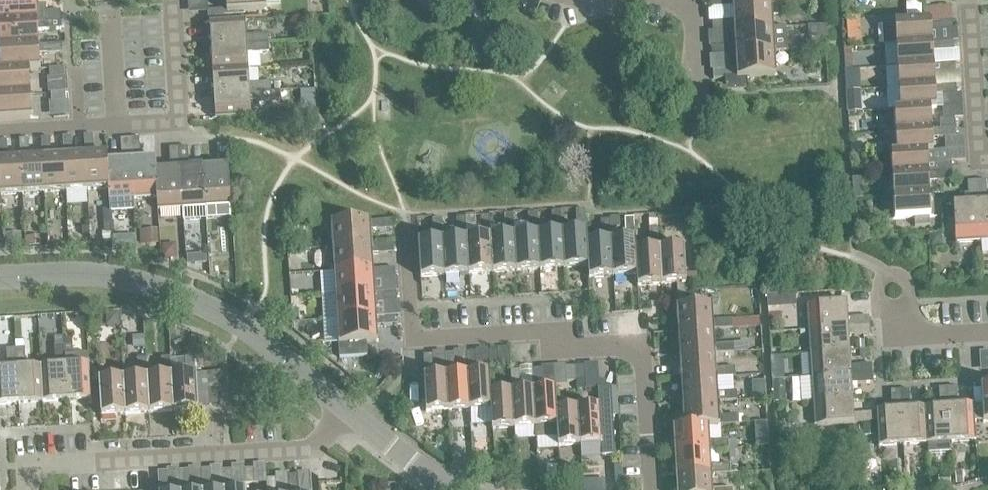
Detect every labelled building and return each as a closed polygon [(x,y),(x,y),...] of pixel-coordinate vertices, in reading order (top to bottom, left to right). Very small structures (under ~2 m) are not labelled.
[(37,21),(35,0),(0,0),(0,24),(37,21)] [(228,21),(228,22),(243,21),(243,20),(242,12),(265,10),(265,0),(225,0),(226,13),(227,13),(228,21)] [(733,30),(772,28),(771,4),(732,6),(732,21),(711,22),(712,31),(726,30),(733,30)] [(46,21),(60,20),(60,10),(45,11),(46,21)] [(38,45),(37,30),(61,29),(60,20),(46,21),(37,21),(0,24),(0,48),(38,45)] [(209,22),(210,45),(267,42),(267,33),(245,34),(244,20),(243,20),(243,21),(228,22),(228,21),(209,22)] [(883,46),(895,45),(931,43),(930,30),(952,29),(951,20),(936,21),(930,22),(930,21),(894,23),(894,24),(881,25),(883,46)] [(735,54),(774,52),(786,51),(784,27),(772,28),(733,30),(734,45),(710,46),(711,55),(726,54),(734,54),(735,54)] [(210,45),(211,69),(247,67),(246,52),(268,51),(267,42),(210,45)] [(895,45),(897,67),(933,64),(932,52),(953,51),(952,42),(938,42),(938,43),(931,43),(895,45)] [(28,70),(40,70),(39,54),(62,53),(62,44),(47,45),(38,46),(38,45),(0,48),(0,72),(28,70)] [(774,52),(735,54),(735,69),(712,70),(712,80),(724,79),(725,91),(747,90),(746,78),(775,76),(774,52)] [(897,67),(898,88),(934,86),(933,73),(954,72),(954,63),(939,64),(933,65),(933,64),(897,67)] [(211,69),(213,93),(270,90),(270,81),(248,82),(247,67),(211,69)] [(49,69),(49,78),(64,77),(63,68),(49,69)] [(30,94),(28,70),(0,72),(0,96),(30,94)] [(845,79),(845,89),(859,90),(860,79),(845,79)] [(898,88),(899,109),(899,110),(929,108),(935,108),(934,96),(956,94),(955,84),(940,85),(940,86),(934,86),(898,88)] [(270,90),(213,93),(215,119),(250,117),(249,100),(271,99),(270,90)] [(281,91),(271,91),(271,101),(282,101),(281,91)] [(50,92),(51,102),(65,101),(65,92),(50,92)] [(0,96),(0,120),(31,118),(30,94),(0,96)] [(861,102),(846,103),(847,112),(861,112),(861,102)] [(893,110),(895,132),(931,130),(929,108),(899,110),(899,109),(893,110)] [(940,129),(954,128),(954,118),(939,119),(940,129)] [(895,132),(896,153),(926,151),(926,152),(932,152),(931,138),(955,137),(954,128),(940,129),(931,130),(895,132)] [(86,190),(107,189),(108,189),(106,161),(107,161),(107,153),(94,153),(92,135),(83,135),(84,150),(85,150),(85,154),(84,154),(86,190)] [(65,191),(86,190),(84,154),(72,155),(71,136),(62,136),(63,152),(63,155),(65,191)] [(43,192),(65,191),(63,155),(50,156),(49,137),(40,138),(41,153),(42,157),(41,157),(43,192)] [(108,201),(133,199),(129,138),(120,139),(121,160),(107,161),(106,161),(108,189),(107,189),(108,201)] [(133,199),(156,198),(157,198),(155,170),(156,170),(155,158),(140,159),(138,138),(129,138),(133,199)] [(22,194),(43,192),(41,157),(29,157),(28,139),(19,139),(19,154),(20,154),(20,158),(22,194)] [(22,194),(20,158),(7,159),(6,140),(0,140),(0,191),(0,195),(22,194)] [(203,167),(205,207),(206,219),(230,217),(227,166),(226,159),(227,159),(226,145),(216,145),(218,166),(203,167)] [(157,210),(181,208),(178,147),(169,148),(170,169),(156,170),(155,170),(157,198),(156,198),(157,210)] [(181,208),(205,207),(203,167),(188,168),(187,147),(178,147),(181,208)] [(890,153),(891,175),(927,173),(936,173),(936,172),(951,171),(950,162),(927,164),(926,152),(926,151),(896,153),(890,153)] [(891,175),(893,197),(929,194),(928,182),(951,181),(951,171),(936,172),(936,173),(927,173),(891,175)] [(979,242),(976,181),(966,182),(968,203),(952,204),(955,244),(979,242)] [(976,181),(979,242),(987,241),(987,202),(986,202),(985,181),(976,181)] [(929,194),(893,197),(894,219),(913,218),(914,227),(929,226),(928,217),(930,217),(929,194)] [(564,268),(587,267),(586,242),(587,242),(586,231),(585,231),(585,225),(584,210),(575,210),(576,232),(561,233),(564,268)] [(540,270),(564,268),(561,233),(561,226),(560,211),(551,212),(552,233),(537,234),(540,270)] [(516,271),(540,270),(537,234),(537,228),(537,227),(536,213),(527,213),(528,235),(513,235),(516,271)] [(492,273),(516,271),(513,235),(513,229),(512,214),(503,215),(504,236),(490,237),(492,273)] [(468,274),(492,273),(490,237),(489,237),(489,230),(488,216),(479,216),(480,237),(466,238),(468,274)] [(619,216),(608,217),(609,219),(609,228),(619,227),(619,216)] [(444,276),(468,274),(466,238),(465,238),(465,232),(464,217),(455,217),(456,239),(442,240),(444,276)] [(419,277),(444,276),(442,240),(441,240),(441,233),(440,218),(431,219),(432,240),(417,241),(419,277)] [(612,277),(636,275),(635,250),(634,239),(633,239),(633,233),(632,218),(623,218),(625,240),(610,241),(612,277)] [(588,278),(612,277),(610,241),(609,241),(609,234),(609,228),(609,219),(600,220),(601,241),(587,242),(586,242),(587,267),(588,278)] [(330,223),(332,247),(371,245),(370,230),(392,229),(391,220),(376,221),(370,221),(330,223)] [(657,220),(647,220),(648,228),(657,228),(657,220)] [(636,287),(661,285),(658,249),(658,242),(657,228),(648,228),(649,249),(635,250),(636,275),(636,287)] [(156,230),(138,231),(139,246),(157,245),(156,230)] [(109,232),(101,232),(101,241),(110,241),(109,232)] [(21,233),(5,233),(5,246),(21,246),(21,233)] [(941,234),(929,235),(930,247),(942,246),(941,234)] [(39,236),(26,236),(26,245),(40,245),(39,236)] [(134,236),(120,236),(121,249),(135,248),(134,236)] [(175,244),(161,245),(161,259),(176,258),(175,244)] [(332,247),(333,272),(373,269),(372,255),(393,253),(392,244),(378,245),(371,246),(371,245),(332,247)] [(676,284),(677,308),(686,308),(686,307),(685,292),(684,283),(685,283),(685,274),(683,247),(658,249),(661,285),(676,284)] [(333,272),(335,295),(374,293),(373,279),(395,278),(394,268),(379,269),(379,270),(373,270),(373,269),(333,272)] [(696,273),(685,274),(685,283),(686,286),(696,286),(696,273)] [(335,295),(336,319),(376,317),(375,303),(396,301),(396,292),(381,293),(374,294),(374,293),(335,295)] [(696,292),(686,292),(687,304),(697,304),(696,292)] [(806,305),(808,330),(868,326),(868,317),(847,318),(846,303),(806,305)] [(675,308),(677,332),(713,330),(717,329),(717,330),(732,329),(731,320),(712,321),(711,305),(686,307),(686,308),(677,308),(675,308)] [(376,317),(336,319),(338,344),(377,341),(376,327),(398,325),(397,316),(382,317),(376,318),(376,317)] [(808,330),(809,354),(849,351),(848,337),(869,335),(868,326),(808,330)] [(677,332),(678,356),(714,354),(718,353),(718,354),(733,353),(733,344),(714,345),(713,330),(677,332)] [(143,336),(131,336),(132,348),(143,347),(143,336)] [(71,337),(62,338),(63,346),(71,345),(71,337)] [(62,338),(53,338),(54,346),(62,346),(62,338)] [(863,341),(855,341),(855,350),(864,349),(863,341)] [(746,342),(733,343),(733,344),(733,353),(747,352),(746,342)] [(71,345),(63,346),(66,400),(90,399),(90,398),(90,397),(89,382),(88,363),(73,364),(72,345),(71,345)] [(55,365),(40,366),(42,402),(66,400),(63,346),(62,346),(54,346),(55,365)] [(24,348),(15,349),(18,403),(42,402),(40,366),(25,367),(24,348)] [(18,403),(15,349),(6,349),(7,368),(0,368),(0,404),(18,403)] [(870,350),(859,351),(859,361),(870,360),(870,350)] [(487,351),(488,366),(497,365),(496,351),(487,351)] [(809,354),(811,378),(871,374),(871,365),(849,366),(849,351),(809,354)] [(490,414),(490,408),(489,393),(490,393),(489,372),(476,373),(475,352),(465,352),(466,367),(467,367),(467,374),(469,410),(469,414),(470,416),(471,418),(472,419),(473,420),(475,421),(477,422),(479,422),(480,422),(482,422),(484,421),(486,420),(487,419),(488,417),(489,416),(490,414)] [(447,411),(469,410),(467,374),(454,374),(453,353),(444,354),(445,369),(445,368),(446,375),(445,375),(447,411)] [(678,356),(680,380),(716,378),(720,377),(720,378),(735,377),(734,368),(715,369),(714,354),(678,356)] [(425,412),(447,411),(445,375),(433,376),(432,355),(422,355),(423,370),(424,376),(423,376),(425,412)] [(185,375),(170,376),(172,409),(172,412),(197,410),(197,405),(195,374),(194,374),(194,370),(193,356),(184,356),(185,375)] [(161,376),(146,377),(149,413),(172,412),(172,409),(170,376),(170,372),(169,367),(169,357),(160,358),(161,376)] [(137,378),(123,379),(125,414),(149,413),(146,377),(146,373),(145,358),(136,359),(137,378)] [(583,366),(574,367),(575,381),(584,381),(583,366)] [(575,381),(574,367),(565,367),(566,382),(575,381)] [(535,439),(556,438),(555,425),(556,425),(555,410),(556,410),(554,389),(542,390),(540,369),(531,369),(532,384),(533,390),(532,390),(535,426),(534,426),(535,439)] [(513,428),(534,426),(535,426),(532,390),(520,391),(519,370),(510,370),(511,385),(512,392),(511,392),(513,428)] [(219,373),(195,374),(197,405),(221,404),(219,373)] [(811,378),(812,402),(852,399),(851,384),(872,383),(871,374),(811,378)] [(680,380),(681,404),(717,402),(721,401),(721,402),(736,401),(736,392),(717,393),(716,378),(680,380)] [(97,382),(89,382),(90,397),(90,398),(100,411),(100,416),(125,414),(123,379),(97,380),(97,382)] [(973,406),(972,407),(973,421),(974,421),(982,421),(982,422),(987,422),(987,386),(980,387),(980,388),(981,406),(973,406)] [(577,409),(579,445),(580,458),(602,457),(602,456),(614,455),(610,387),(596,388),(598,407),(577,409)] [(616,387),(610,387),(611,417),(618,416),(616,387)] [(924,408),(927,443),(927,455),(951,454),(950,442),(947,387),(938,388),(939,407),(924,408)] [(956,387),(947,387),(950,442),(975,441),(974,421),(973,421),(972,407),(973,406),(973,405),(957,406),(956,387)] [(980,388),(972,389),(973,405),(973,406),(981,406),(980,388)] [(878,446),(903,445),(899,390),(890,391),(891,410),(876,410),(876,412),(877,421),(876,421),(878,446)] [(903,445),(927,443),(924,408),(909,408),(908,390),(899,390),(903,445)] [(784,391),(773,392),(774,402),(784,401),(784,391)] [(491,429),(513,428),(511,392),(490,393),(489,393),(490,408),(491,429)] [(862,422),(876,421),(877,421),(876,412),(852,414),(852,399),(812,402),(813,426),(853,423),(862,422)] [(681,404),(683,428),(708,427),(719,426),(723,425),(723,426),(738,425),(737,416),(718,417),(717,402),(681,404)] [(557,446),(579,445),(577,409),(556,410),(555,410),(556,425),(555,425),(556,438),(557,446)] [(873,424),(862,425),(862,436),(873,436),(873,424)] [(858,426),(843,427),(844,438),(859,437),(858,426)] [(672,428),(673,452),(709,450),(713,449),(713,450),(728,449),(728,440),(709,441),(708,427),(683,428),(672,428)] [(673,452),(675,476),(711,474),(715,473),(715,474),(730,473),(729,464),(710,465),(709,450),(673,452)] [(489,460),(475,460),(476,473),(489,473),(489,460)] [(621,466),(613,466),(613,480),(622,480),(621,466)] [(209,469),(200,470),(201,484),(202,489),(211,489),(209,469)] [(244,469),(244,484),(254,484),(253,469),(244,469)] [(188,470),(179,471),(179,486),(180,486),(180,489),(189,489),(188,470)] [(231,470),(222,471),(223,486),(223,489),(232,489),(231,470)] [(166,472),(157,472),(158,487),(158,489),(167,489),(166,472)] [(675,476),(676,489),(731,489),(731,488),(712,489),(711,474),(675,476)] [(296,475),(287,475),(288,489),(297,489),(296,475)] [(937,478),(931,478),(931,488),(942,488),(942,481),(937,478)] [(275,479),(266,479),(266,489),(276,489),(275,479)] [(538,482),(539,489),(554,489),(553,481),(538,482)]
